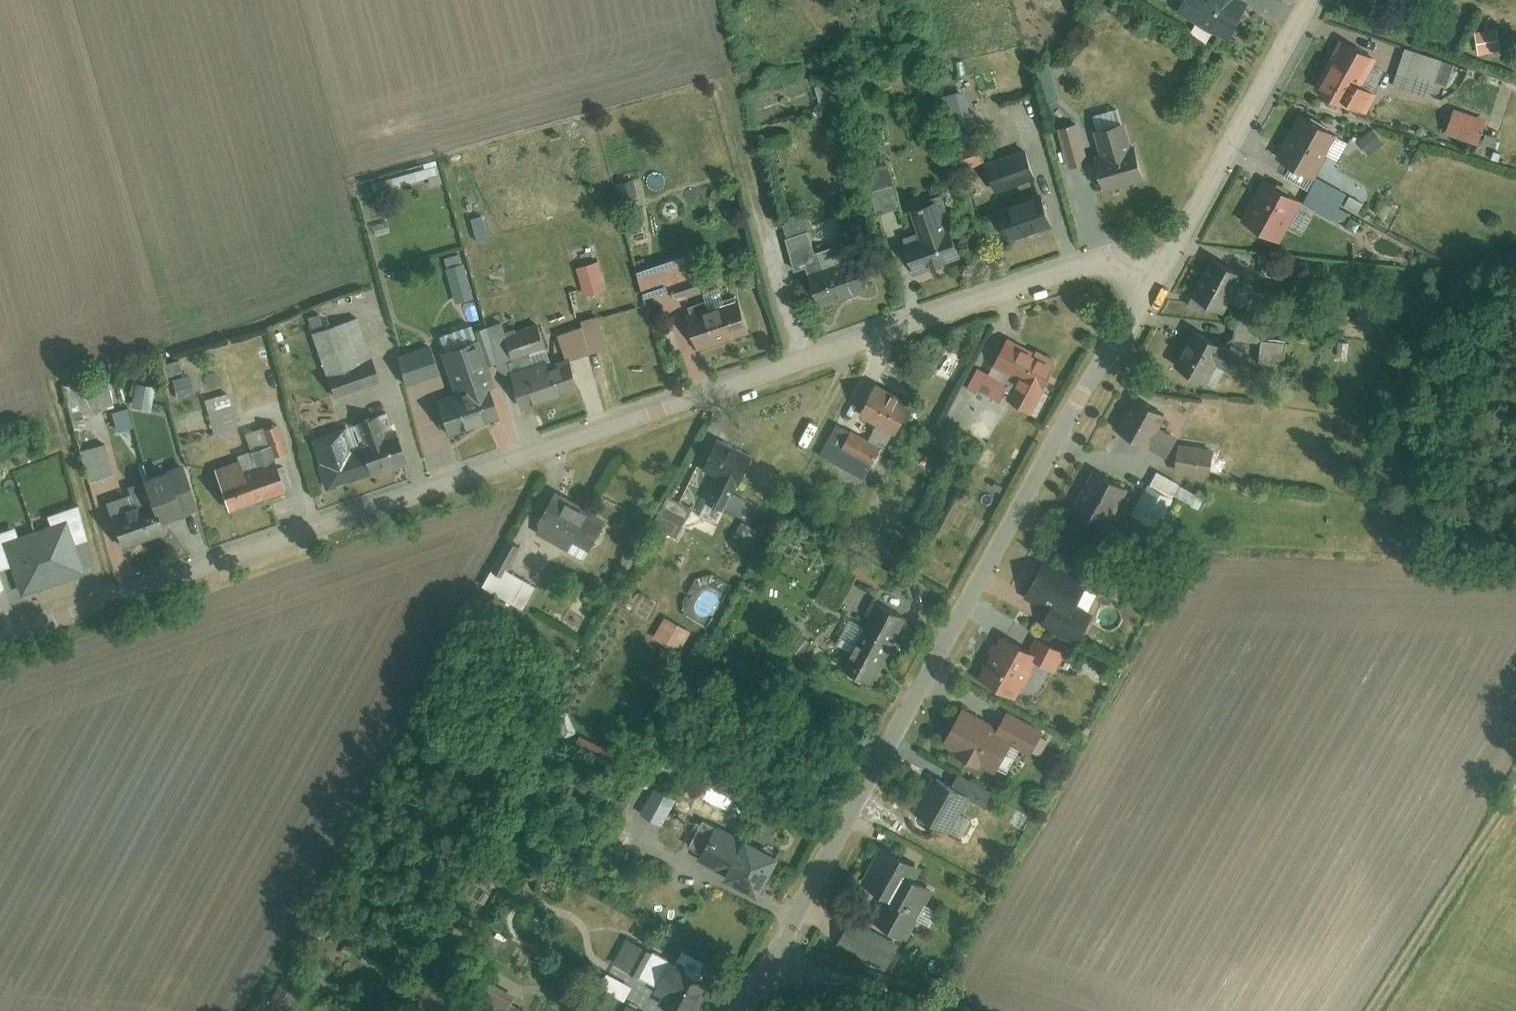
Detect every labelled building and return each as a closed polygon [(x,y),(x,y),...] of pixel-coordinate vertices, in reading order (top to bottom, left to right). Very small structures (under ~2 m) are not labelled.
[(1226,42),(1250,0),(1178,0),(1172,10),(1226,42)] [(1340,43),(1313,93),(1360,119),(1373,95),(1357,86),(1371,61),(1340,43)] [(1454,67),(1409,55),(1400,88),(1445,101),(1454,67)] [(947,100),(958,138),(976,133),(965,94),(947,100)] [(1451,116),(1446,139),(1478,146),(1484,124),(1451,116)] [(1341,139),(1299,118),(1277,162),(1315,181),(1303,204),(1265,185),(1243,229),(1282,249),(1302,209),(1333,224),(1348,194),(1320,180),(1341,139)] [(1141,151),(1128,155),(1119,124),(1094,131),(1103,162),(1093,165),(1102,196),(1150,183),(1141,151)] [(1058,131),(1070,172),(1091,166),(1079,125),(1058,131)] [(991,174),(997,192),(1036,181),(1030,162),(991,174)] [(1001,214),(1009,239),(1052,225),(1044,200),(1001,214)] [(937,201),(912,209),(922,240),(907,245),(916,273),(964,257),(954,229),(947,232),(937,201)] [(994,214),(978,220),(984,238),(1000,233),(994,214)] [(372,230),(375,239),(389,236),(386,226),(372,230)] [(807,234),(785,242),(795,268),(817,260),(807,234)] [(808,274),(820,307),(871,287),(859,255),(841,261),(835,245),(818,251),(824,268),(808,274)] [(637,276),(644,298),(671,289),(677,307),(703,298),(690,258),(637,276)] [(1211,260),(1196,289),(1241,313),(1257,285),(1211,260)] [(577,273),(585,300),(607,293),(599,266),(577,273)] [(447,272),(455,306),(477,301),(468,267),(447,272)] [(688,319),(698,350),(750,333),(740,302),(688,319)] [(359,316),(327,327),(324,318),(310,323),(335,399),(382,384),(359,316)] [(608,353),(599,321),(583,326),(593,358),(608,353)] [(499,340),(507,362),(546,348),(538,326),(499,340)] [(559,338),(566,361),(588,354),(581,332),(559,338)] [(1202,384),(1213,391),(1222,377),(1228,381),(1242,359),(1217,343),(1215,346),(1194,334),(1171,371),(1200,389),(1202,384)] [(468,341),(440,351),(456,395),(436,402),(447,433),(497,416),(487,385),(483,386),(468,341)] [(992,368),(1019,383),(1007,405),(1029,417),(1056,369),(1006,342),(992,368)] [(396,364),(405,389),(440,378),(431,352),(396,364)] [(511,381),(520,409),(581,389),(572,361),(511,381)] [(62,392),(74,425),(113,411),(101,378),(62,392)] [(136,385),(130,406),(149,411),(155,391),(136,385)] [(877,391),(860,416),(894,438),(910,412),(877,391)] [(230,409),(214,413),(210,398),(181,406),(185,424),(208,418),(215,442),(237,436),(230,409)] [(1172,437),(1157,429),(1164,417),(1135,401),(1118,432),(1147,447),(1148,445),(1162,453),(1172,437)] [(1178,409),(1173,418),(1189,425),(1193,416),(1178,409)] [(363,449),(349,454),(341,430),(313,440),(321,463),(318,464),(327,488),(404,461),(394,431),(383,435),(377,417),(359,423),(365,441),(360,443),(363,449)] [(293,456),(283,428),(266,434),(276,462),(293,456)] [(838,432),(827,452),(869,475),(880,455),(838,432)] [(217,482),(227,512),(283,493),(273,464),(270,464),(263,442),(249,447),(256,469),(217,482)] [(717,444),(703,474),(740,491),(754,462),(717,444)] [(89,481),(112,476),(104,445),(82,451),(89,481)] [(1179,451),(1176,473),(1207,477),(1210,455),(1179,451)] [(152,500),(159,520),(197,507),(183,467),(145,481),(152,500)] [(1161,469),(1130,517),(1153,532),(1184,484),(1161,469)] [(1097,474),(1075,510),(1102,526),(1123,490),(1097,474)] [(673,493),(664,511),(688,523),(697,506),(673,493)] [(553,494),(535,531),(585,557),(604,520),(553,494)] [(722,494),(712,513),(733,524),(743,504),(722,494)] [(130,508),(126,497),(106,504),(122,548),(164,533),(159,520),(152,500),(130,508)] [(49,527),(34,533),(51,584),(83,573),(74,546),(88,541),(76,507),(46,518),(49,527)] [(34,533),(19,538),(15,528),(0,534),(0,571),(11,567),(21,595),(51,584),(34,533)] [(510,546),(485,588),(523,610),(536,588),(510,573),(522,553),(510,546)] [(1040,567),(1025,600),(1066,618),(1081,585),(1040,567)] [(1126,596),(1133,605),(1148,593),(1141,584),(1126,596)] [(878,608),(847,660),(876,677),(907,625),(878,608)] [(670,619),(659,639),(680,651),(691,631),(670,619)] [(1065,653),(1035,638),(1027,656),(999,640),(976,681),(1012,701),(1034,662),(1056,673),(1065,653)] [(958,718),(941,748),(993,777),(1008,751),(1029,761),(1041,736),(1006,719),(996,739),(958,718)] [(934,780),(913,817),(947,836),(968,799),(934,780)] [(993,794),(969,783),(963,796),(987,806),(993,794)] [(715,830),(696,865),(756,896),(774,861),(715,830)] [(906,936),(910,929),(911,930),(931,891),(911,880),(918,867),(884,849),(876,863),(866,883),(888,894),(875,919),(906,936)] [(848,916),(834,943),(877,967),(892,939),(848,916)] [(628,942),(612,968),(637,984),(654,957),(628,942)] [(662,1001),(656,1010),(693,1010),(707,983),(669,964),(653,996),(662,1001)] [(457,1004),(470,1010),(529,1010),(534,1003),(476,970),(457,1004)]
